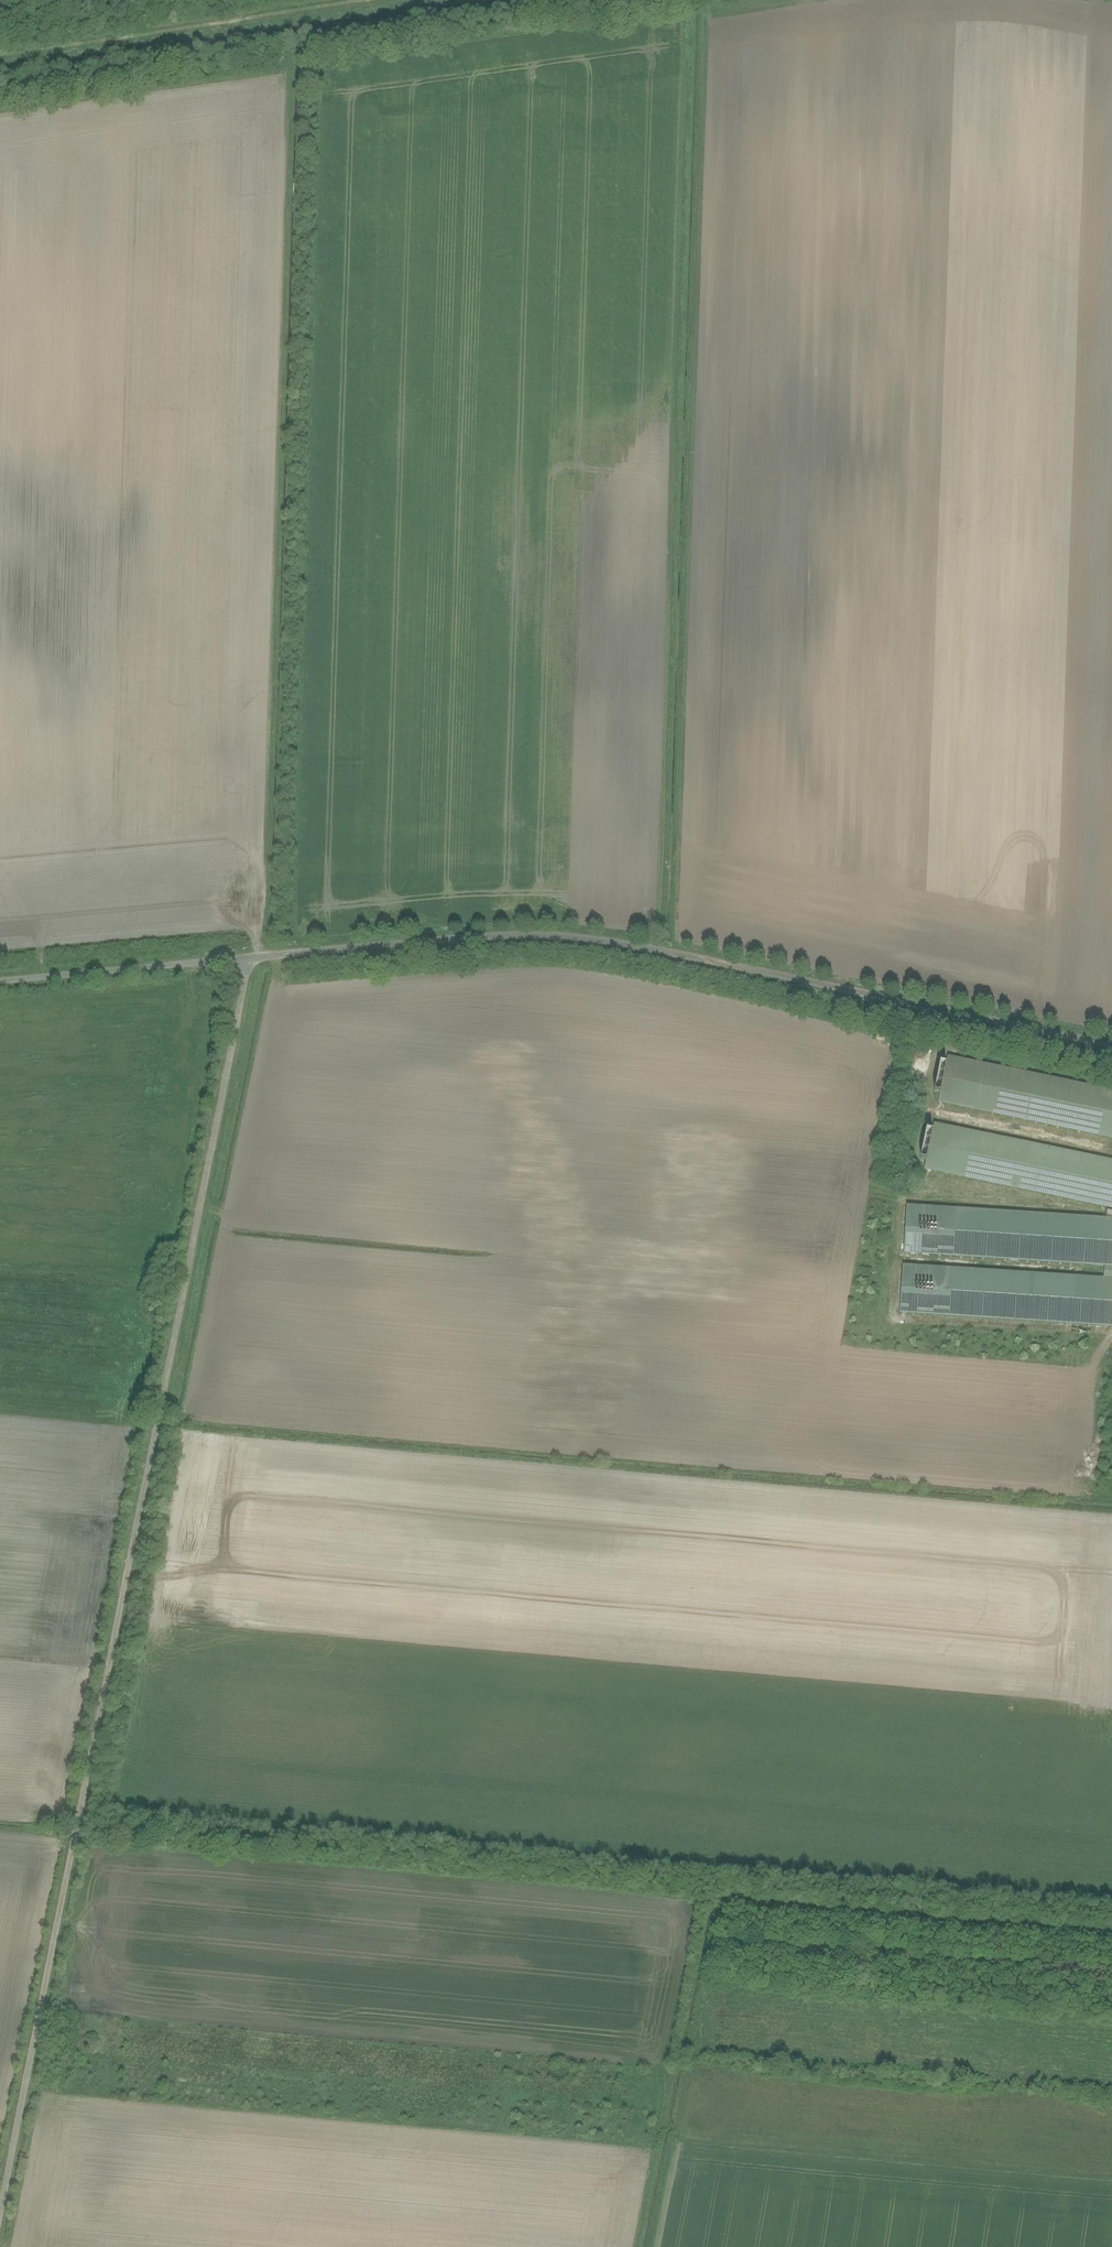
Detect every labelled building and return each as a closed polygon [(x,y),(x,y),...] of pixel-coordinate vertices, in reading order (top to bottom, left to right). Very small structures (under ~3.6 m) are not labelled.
[(938,1101),(1111,1136),(1111,1088),(948,1055),(938,1101)] [(935,1122),(926,1168),(1111,1206),(1111,1158),(935,1122)] [(906,1204),(903,1251),(1111,1265),(1111,1218),(906,1204)] [(903,1263),(900,1312),(1111,1325),(1111,1276),(903,1263)]
